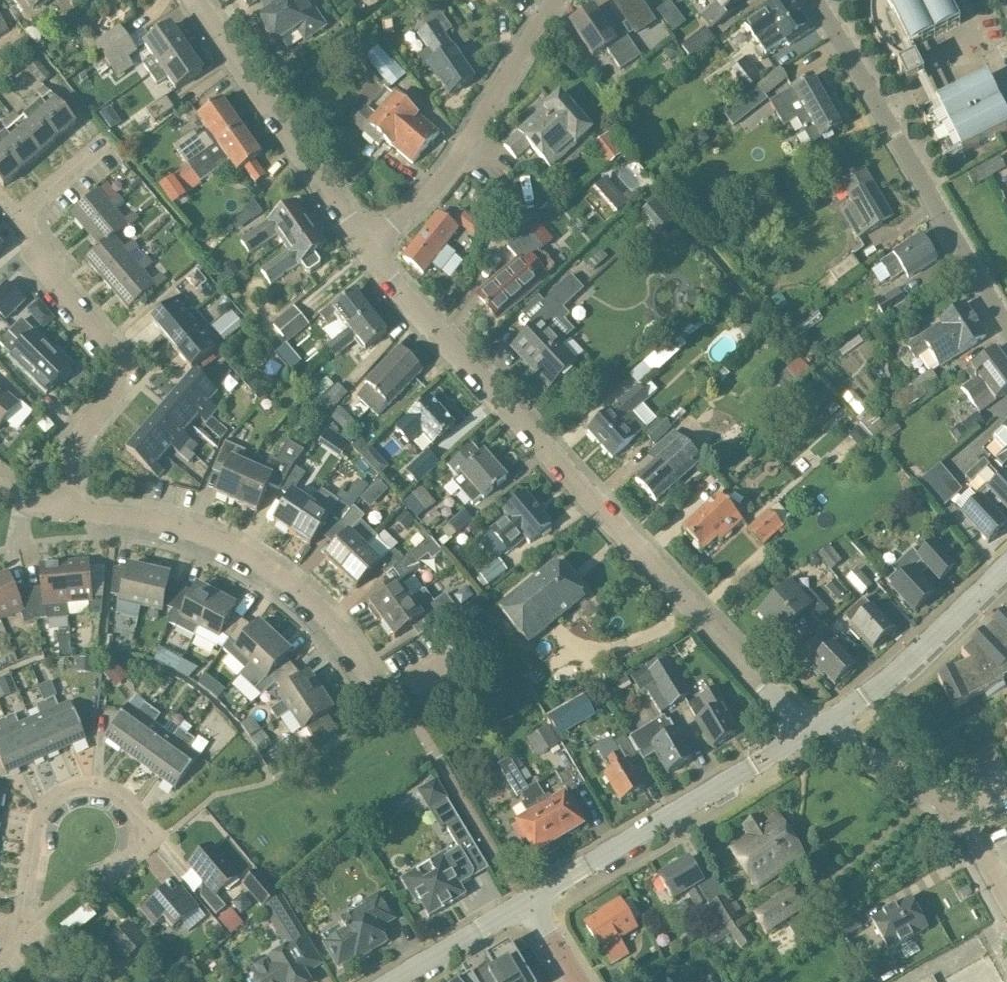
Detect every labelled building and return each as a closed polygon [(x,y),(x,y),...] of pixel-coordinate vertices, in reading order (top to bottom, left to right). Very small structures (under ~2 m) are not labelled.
[(33,9),(46,0),(27,0),(33,9)] [(248,6),(249,6),(249,7),(259,0),(268,13),(258,20),(262,25),(259,27),(259,30),(266,40),(268,41),(271,39),(275,44),(306,23),(313,34),(326,26),(308,0),(258,0),(248,6)] [(637,33),(652,22),(637,0),(615,0),(637,33)] [(673,31),(685,21),(669,0),(667,0),(656,9),(673,31)] [(718,7),(704,18),(712,28),(735,10),(731,6),(739,0),(713,0),(718,7)] [(810,31),(807,27),(808,26),(790,0),(779,0),(745,23),(766,54),(787,40),(790,45),(810,31)] [(871,13),(871,15),(871,17),(872,19),(872,20),(872,22),(873,24),(873,26),(874,28),(875,31),(876,33),(877,35),(878,37),(879,38),(880,40),(881,42),(883,44),(884,46),(886,47),(887,49),(889,50),(891,52),(892,53),(894,54),(896,56),(898,57),(900,58),(902,59),(904,59),(906,60),(907,62),(898,67),(907,85),(917,80),(930,106),(937,103),(924,76),(911,49),(960,24),(948,0),(872,0),(872,1),(872,4),(871,6),(871,8),(871,10),(871,13)] [(444,35),(453,29),(438,7),(422,18),(428,28),(419,34),(429,49),(418,57),(426,69),(430,66),(450,96),(474,79),(444,35)] [(616,40),(595,8),(571,24),(593,57),(606,48),(621,70),(641,56),(626,33),(616,40)] [(9,31),(0,15),(0,36),(9,31)] [(172,26),(145,44),(154,56),(143,64),(151,74),(188,49),(181,39),(185,36),(178,25),(173,28),(172,26)] [(96,42),(105,56),(129,39),(120,26),(96,42)] [(706,27),(682,46),(693,59),(716,40),(706,27)] [(129,39),(105,56),(112,67),(137,50),(129,39)] [(22,59),(33,52),(26,41),(15,47),(22,59)] [(674,44),(664,52),(671,61),(682,53),(674,44)] [(377,47),(367,56),(393,85),(406,74),(394,60),(391,63),(377,47)] [(188,49),(151,74),(158,85),(168,78),(177,90),(203,72),(188,49)] [(35,56),(25,65),(42,85),(52,76),(35,56)] [(747,58),(733,69),(744,82),(749,88),(763,77),(747,58)] [(780,69),(758,86),(765,95),(787,78),(780,69)] [(842,127),(822,92),(824,91),(816,78),(814,79),(813,77),(793,89),(771,102),(784,126),(797,119),(812,144),(842,127)] [(920,111),(945,161),(1006,131),(1006,117),(987,78),(937,103),(930,106),(920,111)] [(44,100),(33,110),(58,139),(77,124),(45,87),(38,93),(44,100)] [(386,87),(365,110),(375,119),(377,117),(403,138),(405,135),(410,139),(412,137),(425,150),(439,134),(418,116),(395,96),(396,96),(386,87)] [(733,124),(766,98),(758,88),(725,113),(733,124)] [(505,145),(516,158),(531,145),(552,167),(593,129),(560,94),(519,131),(520,131),(505,145)] [(147,111),(135,119),(143,130),(155,122),(175,108),(167,97),(147,110),(147,111)] [(174,146),(188,165),(242,128),(222,100),(199,117),(209,131),(199,138),(194,131),(184,138),(185,139),(174,146)] [(364,109),(364,110),(353,123),(379,146),(384,140),(413,164),(425,150),(412,137),(410,139),(405,135),(403,138),(377,117),(375,119),(365,110),(364,109)] [(15,113),(9,119),(40,155),(58,139),(33,110),(21,120),(15,113)] [(0,139),(0,145),(23,171),(40,155),(9,119),(3,124),(9,131),(0,139)] [(188,166),(171,178),(179,189),(196,177),(201,183),(220,169),(231,162),(238,173),(244,168),(255,184),(266,176),(255,161),(262,156),(242,128),(218,144),(188,165),(188,166)] [(0,145),(0,182),(4,187),(23,171),(0,145)] [(1000,157),(969,175),(974,185),(1006,167),(1000,157)] [(124,164),(118,169),(123,176),(130,170),(124,164)] [(881,223),(892,217),(865,170),(855,176),(854,174),(839,183),(852,206),(842,212),(842,213),(845,211),(852,222),(849,224),(858,239),(882,225),(881,223)] [(606,179),(594,189),(615,214),(628,203),(606,179)] [(183,196),(183,195),(179,189),(173,181),(161,189),(174,208),(187,198),(185,195),(183,196)] [(72,214),(86,231),(113,207),(116,210),(125,203),(119,197),(110,204),(99,190),(72,214)] [(656,197),(644,207),(661,227),(673,217),(656,197)] [(254,200),(243,212),(250,222),(263,212),(254,200)] [(269,222),(241,241),(250,253),(277,234),(284,243),(312,223),(297,202),(269,221),(269,222)] [(113,207),(86,231),(100,247),(113,236),(114,237),(128,225),(130,227),(139,219),(133,213),(125,220),(116,210),(113,207)] [(476,222),(461,210),(453,219),(469,232),(476,222)] [(458,229),(438,214),(404,258),(423,273),(458,229)] [(312,223),(284,243),(290,252),(262,271),(271,284),(300,263),(306,272),(311,273),(320,267),(322,262),(315,253),(327,245),(312,223)] [(508,247),(519,260),(478,295),(498,318),(539,283),(534,276),(545,266),(535,254),(543,247),(528,230),(508,247)] [(100,247),(86,259),(100,276),(128,252),(130,255),(139,248),(133,241),(125,249),(114,237),(113,236),(100,247)] [(909,278),(937,260),(922,236),(893,254),(894,255),(881,263),(892,279),(904,271),(909,278)] [(457,254),(447,247),(433,265),(442,272),(457,254)] [(128,252),(100,276),(114,292),(142,269),(144,271),(153,264),(147,258),(139,265),(130,255),(128,252)] [(600,252),(589,263),(595,270),(606,259),(600,252)] [(852,256),(829,273),(837,283),(860,267),(852,256)] [(240,276),(232,266),(220,274),(223,278),(216,282),(221,289),(240,276)] [(142,269),(114,292),(129,309),(156,286),(158,288),(167,281),(161,274),(153,282),(144,271),(142,269)] [(207,285),(197,273),(184,283),(195,295),(207,285)] [(570,274),(541,301),(553,314),(583,287),(570,274)] [(7,320),(25,302),(7,283),(0,290),(0,313),(7,320)] [(889,313),(905,302),(906,301),(899,289),(876,303),(884,316),(889,313)] [(701,305),(700,290),(688,290),(689,304),(701,305)] [(333,305),(320,315),(328,324),(337,317),(348,331),(371,312),(355,292),(335,308),(333,305)] [(183,295),(152,321),(165,337),(189,317),(182,308),(190,302),(183,295)] [(233,305),(227,299),(221,304),(227,310),(233,305)] [(39,300),(30,309),(33,313),(42,314),(47,309),(39,300)] [(905,302),(889,313),(894,321),(909,310),(905,302)] [(942,324),(908,346),(916,358),(919,356),(930,372),(931,371),(932,372),(940,367),(961,353),(987,337),(966,305),(940,321),(942,324)] [(294,308),(273,324),(288,342),(308,325),(294,308)] [(231,311),(214,326),(224,337),(241,323),(231,311)] [(348,331),(328,347),(335,356),(347,347),(348,348),(358,339),(366,349),(387,333),(371,312),(348,331)] [(751,312),(736,324),(747,337),(762,325),(751,312)] [(816,312),(797,328),(802,335),(821,320),(816,312)] [(189,317),(165,337),(178,353),(210,327),(204,320),(197,326),(189,317)] [(10,331),(17,338),(17,339),(23,345),(23,344),(37,358),(39,356),(61,378),(62,377),(65,380),(73,372),(71,369),(73,367),(71,365),(73,362),(64,352),(61,355),(37,331),(35,333),(23,320),(10,331)] [(516,346),(526,356),(534,365),(531,367),(550,387),(576,363),(558,344),(561,341),(542,320),(513,348),(516,346)] [(210,327),(178,353),(192,369),(216,349),(208,340),(216,333),(210,327)] [(10,331),(0,342),(0,343),(12,355),(11,357),(46,392),(61,378),(39,356),(37,358),(23,344),(23,345),(17,339),(17,338),(10,331)] [(676,333),(643,364),(653,376),(687,345),(676,333)] [(366,383),(368,386),(358,397),(378,416),(389,405),(389,406),(423,371),(399,348),(366,383)] [(974,404),(980,411),(995,400),(996,400),(1006,392),(1006,365),(996,351),(972,369),(973,369),(967,373),(973,381),(963,389),(974,404)] [(302,361),(294,352),(284,361),(292,370),(302,361)] [(269,358),(261,370),(267,373),(265,377),(273,381),(274,378),(277,379),(284,367),(269,358)] [(800,359),(777,382),(790,394),(813,372),(800,359)] [(232,373),(221,364),(209,378),(220,387),(232,373)] [(931,371),(892,396),(902,411),(941,386),(931,371)] [(195,373),(181,389),(212,416),(218,409),(210,402),(218,393),(195,373)] [(312,393),(320,399),(334,384),(326,377),(312,393)] [(634,391),(589,432),(613,458),(645,429),(631,414),(658,390),(648,380),(635,392),(634,391)] [(338,385),(320,405),(329,413),(347,393),(338,385)] [(5,421),(13,427),(21,427),(30,417),(28,409),(20,402),(18,404),(0,389),(0,427),(5,421)] [(181,389),(167,404),(191,425),(199,416),(206,423),(212,416),(181,389)] [(413,424),(400,436),(410,446),(422,434),(433,446),(455,427),(435,404),(431,399),(425,404),(420,399),(405,414),(409,419),(413,423),(413,424)] [(834,402),(826,410),(832,417),(841,409),(834,402)] [(167,404),(154,420),(185,447),(191,440),(184,434),(191,425),(167,404)] [(355,422),(341,408),(332,417),(346,431),(355,422)] [(884,431),(885,432),(897,423),(896,422),(888,427),(874,411),(861,422),(875,438),(884,431)] [(141,435),(164,456),(172,447),(179,453),(185,447),(154,420),(141,435)] [(664,420),(645,438),(653,447),(672,429),(664,420)] [(897,423),(885,432),(889,439),(901,430),(897,423)] [(960,427),(952,434),(960,443),(968,436),(960,427)] [(1003,431),(1003,430),(993,439),(1006,453),(996,462),(1003,469),(1006,465),(1006,427),(1003,431)] [(328,443),(336,432),(329,428),(322,439),(328,443)] [(655,462),(636,481),(656,502),(700,459),(674,429),(662,441),(651,451),(659,459),(655,462)] [(164,456),(141,435),(127,451),(158,478),(164,471),(157,464),(164,456)] [(226,442),(216,464),(217,464),(214,471),(224,476),(216,494),(237,503),(252,468),(241,463),(246,451),(226,442)] [(252,468),(237,503),(257,512),(270,483),(282,488),(294,466),(305,452),(288,442),(277,461),(270,459),(264,473),(252,468)] [(185,447),(180,454),(189,462),(195,456),(185,447)] [(370,447),(361,455),(378,475),(387,467),(370,447)] [(450,468),(458,478),(454,482),(473,504),(482,496),(484,499),(507,479),(506,478),(504,479),(493,467),(495,466),(484,453),(480,457),(472,448),(450,468)] [(429,451),(407,471),(418,483),(440,463),(429,451)] [(966,477),(971,482),(989,466),(984,460),(966,477)] [(290,497),(274,522),(292,534),(312,504),(294,492),(306,474),(294,466),(282,488),(280,490),(290,497)] [(980,499),(997,517),(1005,509),(1006,511),(1006,475),(989,491),(985,487),(976,495),(979,499),(980,499)] [(369,488),(356,478),(341,498),(350,505),(356,496),(372,507),(387,486),(376,478),(369,488)] [(949,505),(926,479),(920,484),(943,511),(949,505)] [(322,489),(292,534),(311,546),(327,522),(337,528),(352,509),(322,489)] [(413,494),(404,502),(418,519),(427,510),(413,494)] [(492,531),(492,532),(480,542),(496,561),(508,551),(509,552),(526,538),(530,544),(540,535),(542,537),(551,530),(549,528),(551,526),(525,495),(504,512),(508,518),(492,531)] [(720,496),(684,530),(703,551),(717,538),(720,541),(729,533),(730,532),(742,520),(745,518),(743,516),(743,512),(738,506),(733,506),(731,508),(720,496)] [(988,543),(1006,527),(997,517),(980,499),(979,499),(963,514),(955,505),(946,514),(970,540),(978,533),(988,543)] [(769,511),(748,530),(762,545),(763,546),(784,527),(793,519),(779,504),(771,513),(769,511)] [(325,558),(341,573),(377,536),(361,521),(365,516),(354,506),(352,509),(337,528),(345,537),(325,558)] [(405,510),(396,520),(407,530),(416,520),(405,510)] [(465,511),(450,524),(458,533),(473,520),(465,511)] [(377,536),(341,573),(357,588),(378,567),(387,575),(394,569),(405,559),(394,549),(393,551),(377,536)] [(892,569),(897,573),(887,581),(893,587),(892,588),(915,612),(933,595),(923,584),(926,582),(921,575),(929,568),(940,580),(955,566),(933,542),(919,555),(918,554),(913,549),(892,569)] [(830,546),(819,554),(826,563),(837,555),(830,546)] [(405,559),(394,569),(402,579),(421,565),(412,553),(405,559)] [(814,553),(806,560),(813,568),(821,561),(814,553)] [(90,560),(65,562),(68,604),(89,602),(90,606),(90,615),(102,614),(103,605),(103,598),(93,598),(92,583),(91,568),(90,560)] [(500,560),(480,575),(488,585),(508,570),(500,560)] [(42,588),(29,588),(35,610),(37,620),(48,619),(48,620),(69,618),(68,604),(65,562),(40,565),(42,588)] [(529,644),(548,628),(585,599),(556,563),(500,608),(529,644)] [(114,570),(112,595),(122,596),(118,613),(139,617),(142,606),(149,574),(128,569),(127,573),(114,570)] [(857,570),(847,580),(862,596),(872,586),(857,570)] [(0,575),(0,616),(1,619),(21,611),(22,615),(26,624),(37,620),(35,610),(29,588),(18,593),(9,572),(0,575)] [(149,574),(142,606),(163,611),(164,606),(174,610),(182,588),(169,583),(170,579),(149,574)] [(399,582),(369,602),(372,606),(368,609),(376,620),(380,617),(382,620),(411,600),(424,590),(415,577),(402,587),(399,582)] [(836,580),(826,588),(839,601),(848,593),(836,580)] [(790,585),(760,612),(781,634),(792,624),(801,615),(812,627),(829,611),(810,591),(802,598),(790,585)] [(182,588),(174,610),(169,623),(177,627),(195,637),(200,628),(215,599),(196,589),(194,592),(182,588)] [(411,600),(382,620),(395,638),(412,627),(418,622),(426,632),(434,626),(439,623),(454,614),(458,611),(449,598),(447,594),(446,594),(436,602),(434,601),(426,589),(425,590),(411,600)] [(234,609),(215,599),(200,628),(195,637),(217,649),(219,646),(224,649),(227,643),(230,640),(243,621),(232,613),(234,609)] [(874,650),(894,631),(873,608),(872,608),(864,599),(845,617),(853,626),(853,627),(854,629),(851,631),(860,640),(862,637),(874,650)] [(1006,614),(1005,613),(992,625),(993,626),(985,634),(984,633),(971,645),(972,646),(964,654),(963,653),(962,654),(970,663),(954,671),(954,670),(938,678),(954,709),(969,702),(969,701),(1004,683),(1003,681),(1006,679),(1006,613),(1006,614)] [(246,670),(251,664),(273,640),(257,625),(254,628),(243,621),(230,640),(227,643),(224,649),(246,670)] [(833,645),(839,640),(825,625),(816,634),(819,637),(803,652),(824,676),(826,674),(836,685),(854,667),(833,645)] [(675,645),(681,656),(695,648),(689,637),(675,645)] [(289,655),(273,640),(251,664),(246,670),(240,675),(262,695),(277,683),(295,668),(286,658),(289,655)] [(160,647),(155,659),(164,664),(170,653),(160,647)] [(81,659),(80,672),(91,672),(92,659),(81,659)] [(666,660),(649,670),(656,682),(671,707),(681,700),(688,696),(666,660)] [(115,662),(103,672),(116,687),(128,677),(115,662)] [(295,668),(277,683),(284,691),(280,694),(284,700),(271,709),(278,721),(292,712),(319,694),(307,676),(303,678),(295,668)] [(656,682),(649,670),(647,668),(637,674),(645,689),(656,682)] [(199,684),(204,688),(206,689),(213,694),(218,699),(226,691),(220,685),(205,675),(199,684)] [(518,702),(535,693),(525,675),(508,684),(518,702)] [(11,694),(4,678),(0,679),(0,699),(11,694)] [(671,707),(656,682),(645,689),(661,713),(671,707)] [(700,699),(688,706),(698,721),(714,748),(737,734),(730,722),(733,720),(714,690),(700,699)] [(319,694),(292,712),(304,730),(308,727),(315,738),(335,726),(327,714),(331,712),(319,694)] [(55,697),(46,701),(67,748),(87,739),(71,703),(56,709),(55,705),(57,701),(55,697)] [(45,714),(31,720),(47,757),(67,748),(46,701),(37,705),(38,709),(43,710),(45,714)] [(129,705),(105,737),(123,750),(153,709),(145,703),(143,706),(144,711),(142,714),(129,705)] [(577,726),(565,705),(548,715),(560,736),(577,726)] [(153,709),(123,750),(141,763),(164,731),(152,722),(154,719),(159,718),(162,715),(153,709)] [(16,714),(6,719),(26,765),(47,757),(31,720),(17,726),(15,723),(17,718),(16,714)] [(644,760),(657,752),(670,774),(693,760),(676,732),(670,721),(667,723),(665,718),(631,738),(644,760)] [(5,731),(0,733),(0,760),(6,774),(26,765),(6,719),(0,721),(0,726),(3,728),(5,731)] [(549,726),(529,739),(539,756),(560,744),(549,726)] [(164,731),(141,763),(158,776),(189,735),(180,728),(178,731),(179,737),(176,740),(164,731)] [(189,735),(158,776),(176,789),(200,757),(187,747),(189,744),(194,743),(196,740),(189,735)] [(264,735),(253,742),(260,752),(270,745),(264,735)] [(609,759),(615,770),(605,776),(622,803),(645,789),(629,761),(637,757),(639,759),(640,758),(626,735),(614,742),(620,752),(609,759)] [(530,817),(513,827),(522,842),(528,839),(536,854),(539,852),(542,853),(548,849),(549,846),(560,840),(528,789),(523,780),(518,772),(510,759),(499,765),(518,797),(521,795),(525,802),(522,803),(530,817)] [(525,768),(518,772),(523,780),(529,776),(525,768)] [(436,780),(418,791),(443,833),(448,830),(460,849),(473,842),(461,822),(436,780)] [(537,784),(528,789),(560,840),(570,834),(573,834),(579,831),(580,828),(583,826),(573,811),(578,808),(569,793),(553,803),(550,798),(547,800),(537,784)] [(779,817),(766,826),(759,815),(743,826),(750,837),(731,850),(756,887),(804,855),(779,817)] [(212,846),(190,864),(210,888),(201,895),(218,915),(227,907),(217,895),(226,888),(229,892),(240,882),(237,878),(238,877),(212,846)] [(417,870),(403,879),(416,901),(420,899),(430,916),(466,895),(461,887),(471,880),(473,877),(475,872),(460,849),(448,857),(446,853),(431,862),(417,870)] [(690,859),(660,877),(674,900),(688,892),(698,908),(710,901),(700,885),(704,882),(690,859)] [(258,871),(243,884),(263,907),(264,906),(277,895),(278,894),(258,871)] [(173,897),(167,889),(142,910),(156,926),(165,918),(174,929),(182,922),(189,932),(206,918),(183,889),(173,897)] [(754,914),(768,936),(806,911),(793,890),(754,914)] [(253,972),(259,981),(309,981),(308,980),(305,974),(323,962),(321,959),(281,893),(281,892),(265,907),(274,922),(273,923),(273,924),(274,924),(279,933),(279,934),(280,934),(285,943),(284,944),(288,950),(270,960),(271,962),(253,972)] [(348,932),(341,936),(324,946),(338,970),(355,960),(356,961),(387,942),(381,933),(386,930),(383,926),(395,919),(380,894),(366,903),(367,906),(342,921),(348,932)] [(712,904),(711,905),(724,927),(738,919),(724,897),(712,904)] [(631,898),(623,904),(621,901),(606,910),(607,912),(586,924),(601,950),(603,948),(612,964),(629,955),(619,938),(637,928),(633,922),(642,917),(631,898)] [(910,899),(872,920),(889,950),(927,929),(910,899)] [(232,909),(219,921),(227,930),(240,919),(232,909)] [(855,916),(834,928),(841,939),(862,927),(855,916)] [(148,943),(130,923),(113,937),(131,958),(148,943)] [(741,923),(729,932),(742,949),(754,941),(741,923)] [(697,928),(684,936),(689,944),(702,936),(697,928)] [(490,972),(496,981),(534,981),(510,943),(486,957),(494,970),(490,972)] [(915,943),(902,950),(907,958),(920,951),(915,943)] [(102,949),(89,960),(98,970),(110,959),(102,949)] [(184,957),(174,966),(183,976),(193,967),(184,957)] [(659,968),(650,973),(654,981),(655,981),(664,977),(659,968)] [(460,981),(496,981),(490,972),(476,980),(473,975),(460,981)]
